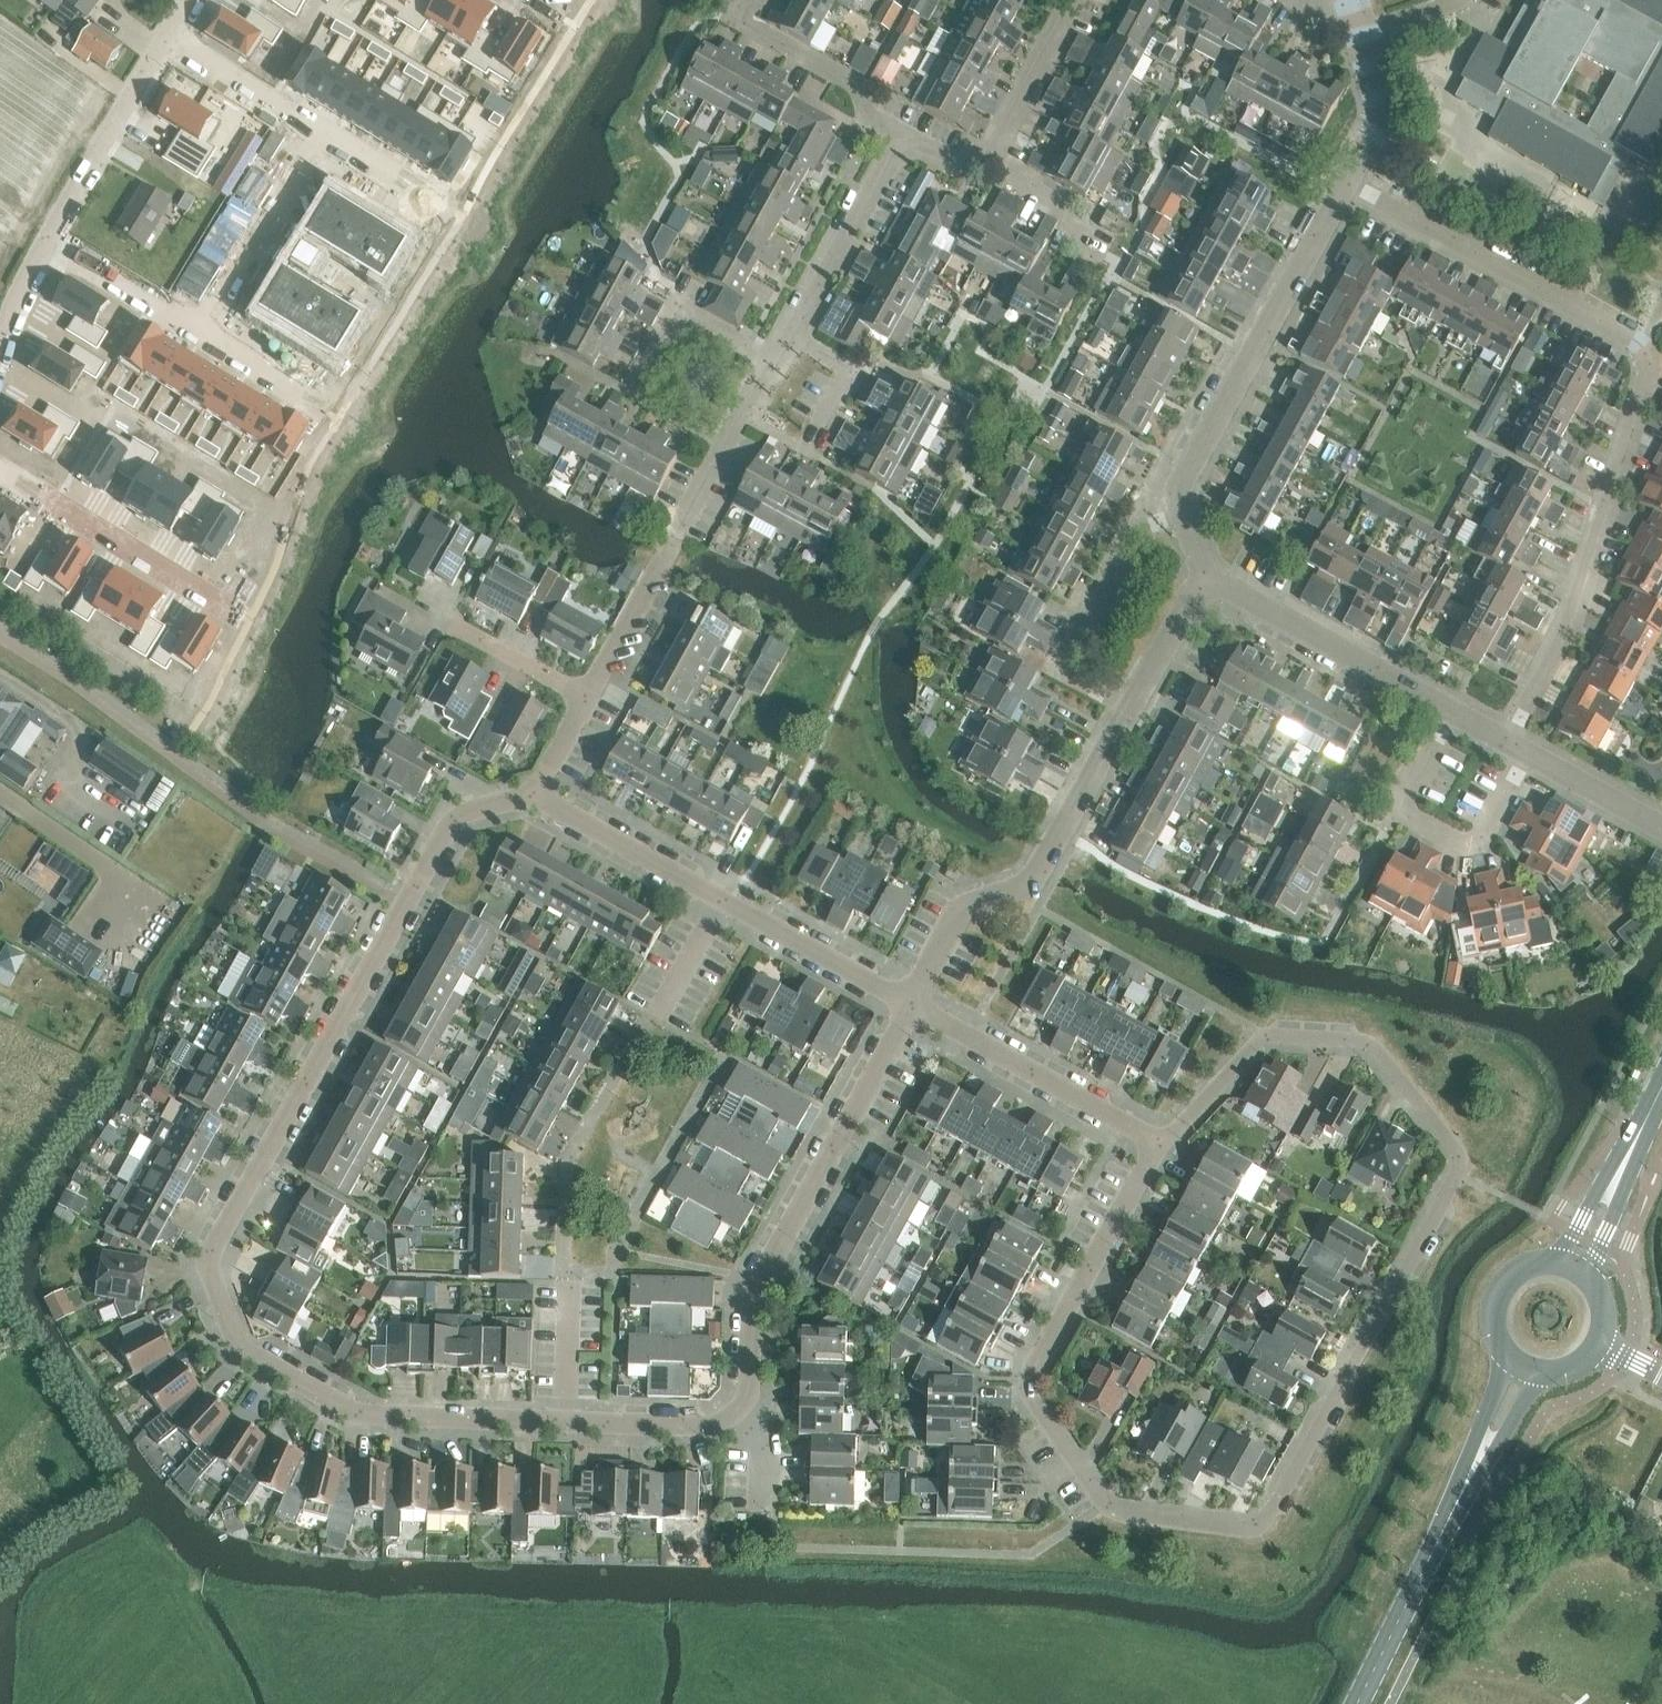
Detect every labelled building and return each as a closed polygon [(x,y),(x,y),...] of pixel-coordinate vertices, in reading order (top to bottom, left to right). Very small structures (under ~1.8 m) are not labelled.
[(40,2),(57,14),(66,2),(65,1),(63,0),(41,0),(40,2)] [(100,0),(65,0),(65,1),(66,2),(68,3),(80,12),(88,17),(100,0)] [(296,16),(305,0),(271,0),(296,16)] [(403,7),(395,20),(408,27),(424,0),(392,0),(403,7)] [(408,27),(420,35),(428,22),(449,35),(470,0),(440,0),(437,4),(430,0),(424,0),(408,27)] [(449,35),(470,48),(462,61),(474,68),(493,38),(481,32),(494,11),(476,0),(470,0),(449,35)] [(823,24),(836,2),(831,0),(797,0),(793,8),(823,24)] [(910,6),(921,13),(928,0),(914,0),(910,6)] [(995,1),(994,0),(971,0),(964,12),(975,19),(1018,43),(1023,34),(1011,27),(1026,0),(995,0),(995,1)] [(1115,39),(1138,51),(1160,11),(1140,0),(1136,0),(1115,39)] [(1192,0),(1140,0),(1160,11),(1178,21),(1180,21),(1192,0)] [(1176,25),(1200,38),(1221,0),(1209,0),(1207,3),(1202,0),(1192,0),(1180,21),(1178,21),(1176,25)] [(1200,38),(1200,39),(1193,49),(1216,62),(1222,51),(1239,20),(1225,13),(1232,0),(1221,0),(1200,38)] [(1489,39),(1484,36),(1461,78),(1465,80),(1455,97),(1497,120),(1488,137),(1591,194),(1589,199),(1601,206),(1601,207),(1602,207),(1621,174),(1619,172),(1629,153),(1648,163),(1661,139),(1661,0),(1528,0),(1502,46),(1489,39)] [(57,14),(52,22),(65,31),(80,12),(68,3),(66,2),(57,14)] [(887,16),(895,19),(901,7),(893,4),(887,16)] [(1239,20),(1222,51),(1242,62),(1256,37),(1259,39),(1263,31),(1261,30),(1272,11),(1260,5),(1252,18),(1243,13),(1239,20)] [(769,22),(811,46),(823,24),(793,8),(786,20),(774,13),(769,22)] [(211,24),(207,30),(210,33),(208,36),(246,59),(259,37),(272,45),(282,30),(252,11),(243,26),(222,13),(215,25),(211,24)] [(950,36),(962,43),(992,60),(1000,46),(1013,53),(1018,43),(975,19),(964,12),(950,36)] [(906,13),(899,25),(911,32),(918,19),(906,13)] [(334,20),(329,29),(340,36),(346,27),(334,20)] [(78,47),(74,53),(87,62),(90,58),(105,68),(121,47),(93,26),(88,33),(77,25),(66,39),(78,47)] [(493,38),(474,68),(487,76),(495,63),(516,76),(528,58),(531,60),(538,49),(534,47),(540,39),(537,37),(537,33),(531,29),(528,32),(517,25),(504,45),(493,38)] [(346,27),(340,36),(352,43),(357,34),(346,27)] [(1250,102),(1255,93),(1271,64),(1262,59),(1274,38),(1263,31),(1259,39),(1256,37),(1242,62),(1232,80),(1233,81),(1225,94),(1247,106),(1249,102),(1250,102)] [(1000,76),(987,69),(992,60),(962,43),(950,36),(943,32),(930,55),(938,59),(993,89),(999,79),(1000,76)] [(1166,47),(1170,41),(1157,34),(1154,41),(1166,47)] [(883,55),(896,62),(907,42),(894,35),(883,55)] [(1081,35),(1075,46),(1132,78),(1145,55),(1138,51),(1115,39),(1109,50),(1081,35)] [(880,45),(872,40),(868,48),(875,52),(880,45)] [(689,77),(683,87),(705,99),(735,46),(727,41),(719,54),(706,46),(689,76),(689,77)] [(370,43),(365,51),(377,58),(382,50),(370,43)] [(848,67),(864,76),(876,54),(860,45),(848,67)] [(727,112),(733,101),(750,72),(737,64),(744,51),(735,46),(705,99),(727,112)] [(1143,84),(1132,78),(1075,46),(1068,57),(1097,73),(1090,84),(1131,106),(1143,84)] [(1176,52),(1166,47),(1161,58),(1171,63),(1176,52)] [(306,49),(285,84),(304,95),(325,61),(306,49)] [(382,50),(377,58),(388,65),(393,57),(382,50)] [(1271,64),(1255,93),(1250,102),(1272,115),(1301,63),(1292,57),(1284,71),(1271,64)] [(926,80),(968,104),(976,90),(989,97),(993,89),(938,59),(926,80)] [(325,61),(304,95),(322,106),(343,72),(325,61)] [(1311,68),(1301,63),(1272,115),(1295,127),(1300,118),(1316,88),(1303,81),(1311,68)] [(407,65),(401,74),(413,81),(418,72),(407,65)] [(750,72),(733,101),(727,112),(750,124),(756,114),(780,71),(770,66),(763,79),(750,72)] [(788,76),(780,71),(756,114),(779,127),(782,121),(781,121),(792,98),(793,99),(794,97),(781,89),(788,76)] [(343,72),(322,106),(340,117),(361,83),(343,72)] [(418,72),(413,81),(424,88),(429,79),(418,72)] [(1196,74),(1192,82),(1201,87),(1206,78),(1196,74)] [(1056,79),(1050,90),(1107,122),(1118,128),(1131,106),(1090,84),(1084,95),(1056,79)] [(961,117),(968,104),(926,80),(914,103),(956,126),(956,125),(969,132),(974,124),(961,117)] [(1316,88),(1300,118),(1295,127),(1317,140),(1339,101),(1338,100),(1345,87),(1336,82),(1329,95),(1316,88)] [(361,83),(340,117),(359,129),(380,94),(361,83)] [(443,87),(438,96),(449,103),(454,94),(443,87)] [(1118,128),(1107,122),(1050,90),(1044,101),(1072,116),(1066,127),(1065,128),(1095,144),(1096,143),(1107,149),(1118,128)] [(380,94),(359,129),(377,140),(398,105),(380,94)] [(454,94),(449,103),(461,110),(466,101),(454,94)] [(1162,115),(1171,98),(1163,94),(1154,111),(1162,115)] [(1198,95),(1190,109),(1209,119),(1217,105),(1204,98),(1198,95)] [(492,96),(484,108),(503,120),(511,108),(492,96)] [(166,108),(159,120),(180,133),(171,147),(201,165),(211,150),(198,142),(211,120),(193,108),(194,106),(184,99),(182,102),(174,97),(172,99),(168,99),(164,105),(166,108)] [(802,132),(802,131),(832,148),(837,139),(829,135),(836,123),(793,99),(792,98),(781,121),(782,121),(802,132)] [(398,105),(377,140),(395,151),(416,116),(398,105)] [(493,114),(487,122),(498,129),(504,121),(493,114)] [(416,116),(395,151),(413,162),(434,127),(416,116)] [(1096,143),(1095,144),(1065,128),(1066,127),(1053,119),(1046,132),(1074,148),(1068,159),(1109,182),(1123,158),(1107,149),(1096,143)] [(681,120),(674,133),(683,138),(690,126),(690,125),(681,120)] [(683,138),(680,144),(693,152),(699,142),(708,147),(712,139),(690,126),(683,138)] [(434,127),(413,162),(431,173),(452,139),(434,127)] [(802,132),(791,151),(779,173),(800,186),(810,169),(818,174),(832,148),(802,131),(802,132)] [(250,135),(216,191),(227,198),(262,142),(250,135)] [(452,139),(431,173),(450,185),(460,169),(463,171),(469,160),(466,158),(471,150),(452,139)] [(779,154),(784,147),(771,140),(767,147),(779,154)] [(1284,146),(1278,157),(1300,170),(1301,168),(1306,158),(1284,146)] [(1185,147),(1173,168),(1189,176),(1201,155),(1192,150),(1185,147)] [(737,149),(713,151),(713,152),(713,160),(714,163),(738,162),(737,149)] [(707,152),(705,157),(713,160),(713,152),(707,152)] [(1085,198),(1090,188),(1102,195),(1109,182),(1068,159),(1062,169),(1034,153),(1028,165),(1056,180),(1055,181),(1085,198)] [(747,186),(758,192),(801,217),(809,221),(814,212),(792,200),(800,186),(779,173),(761,163),(747,186)] [(1185,200),(1196,180),(1189,176),(1173,168),(1172,167),(1162,187),(1185,200)] [(1138,194),(1149,175),(1140,170),(1129,189),(1138,194)] [(1270,193),(1229,171),(1217,192),(1252,212),(1254,208),(1264,214),(1260,222),(1269,227),(1276,212),(1263,205),(1270,193)] [(143,186),(116,231),(144,248),(171,203),(143,186)] [(735,209),(746,214),(775,231),(776,231),(783,218),(796,226),(801,217),(758,192),(747,186),(735,209)] [(1156,214),(1171,222),(1183,201),(1161,189),(1149,210),(1156,214)] [(1269,227),(1260,222),(1264,214),(1254,208),(1252,212),(1217,192),(1205,213),(1241,233),(1246,225),(1264,235),(1269,227)] [(973,219),(972,219),(961,240),(962,240),(955,253),(977,266),(982,258),(1015,201),(1002,194),(987,221),(976,215),(973,219)] [(187,213),(195,200),(185,195),(178,207),(187,213)] [(962,240),(961,240),(972,219),(932,196),(920,217),(942,229),(932,248),(939,252),(950,258),(953,252),(955,253),(962,240)] [(331,199),(307,238),(382,284),(406,245),(331,199)] [(997,280),(1003,270),(1020,240),(1010,234),(1025,207),(1015,201),(982,258),(977,266),(976,268),(997,280)] [(775,231),(746,214),(735,209),(723,231),(733,236),(776,260),(781,251),(768,244),(776,231),(775,231)] [(1099,226),(1112,233),(1119,219),(1107,212),(1099,226)] [(1241,233),(1205,213),(1194,235),(1229,254),(1232,251),(1241,233)] [(1155,240),(1159,243),(1171,222),(1156,214),(1144,234),(1147,236),(1155,240)] [(942,229),(920,217),(897,259),(919,271),(920,270),(932,248),(942,229)] [(671,218),(666,227),(679,234),(684,225),(671,218)] [(1020,293),(1026,283),(1043,253),(1059,225),(1047,218),(1031,246),(1020,240),(1003,270),(997,280),(1020,293)] [(663,262),(678,234),(664,226),(663,226),(653,245),(659,263),(663,262)] [(1232,251),(1229,254),(1194,235),(1182,256),(1218,276),(1223,267),(1240,277),(1245,268),(1237,264),(1241,256),(1232,251)] [(771,269),(776,260),(733,236),(721,258),(741,269),(751,275),(758,262),(771,269)] [(1139,250),(1147,254),(1155,240),(1147,236),(1139,250)] [(1369,333),(1387,299),(1395,286),(1367,271),(1376,256),(1347,239),(1334,262),(1347,270),(1330,301),(1317,294),(1308,310),(1321,317),(1304,349),(1291,342),(1287,349),(1343,380),(1369,333)] [(299,246),(289,263),(309,276),(314,267),(320,258),(299,246)] [(741,269),(721,258),(711,252),(699,276),(708,280),(717,285),(728,292),(740,299),(751,306),(757,295),(744,288),(751,275),(741,269)] [(935,259),(948,266),(952,259),(950,258),(939,252),(935,259)] [(891,269),(863,253),(856,265),(913,297),(926,274),(920,270),(919,271),(897,259),(891,269)] [(1054,259),(1043,253),(1026,283),(1020,293),(1010,312),(1032,324),(1049,293),(1038,287),(1054,259)] [(613,261),(600,254),(588,276),(658,316),(665,305),(636,288),(642,277),(613,261)] [(1397,320),(1414,329),(1421,318),(1449,333),(1443,345),(1460,354),(1467,342),(1496,359),(1489,370),(1499,375),(1535,309),(1525,304),(1517,320),(1487,304),(1496,288),(1479,279),(1470,295),(1442,279),(1450,264),(1433,254),(1424,269),(1409,261),(1395,286),(1387,299),(1403,308),(1397,320)] [(407,255),(403,262),(414,269),(419,262),(407,255)] [(1208,294),(1218,276),(1182,256),(1171,277),(1207,297),(1208,294)] [(1237,264),(1245,268),(1249,260),(1241,256),(1237,264)] [(320,258),(314,267),(324,273),(329,264),(320,258)] [(1123,279),(1132,284),(1142,264),(1134,260),(1123,279)] [(1072,306),(1092,270),(1076,261),(1058,293),(1062,295),(1060,299),(1049,293),(1032,324),(1027,333),(1050,346),(1055,337),(1073,306),(1072,306)] [(403,262),(398,269),(410,276),(414,269),(403,262)] [(329,264),(324,273),(334,279),(339,270),(329,264)] [(923,302),(913,297),(856,265),(849,276),(878,293),(872,303),(910,325),(923,302)] [(314,267),(309,276),(318,282),(324,273),(314,267)] [(398,269),(394,276),(406,283),(410,276),(398,269)] [(324,273),(318,282),(328,288),(334,279),(324,273)] [(284,274),(261,313),(335,359),(359,320),(284,274)] [(394,276),(390,283),(401,291),(406,283),(394,276)] [(658,316),(588,276),(576,298),(617,322),(623,311),(652,328),(658,316)] [(1159,298),(1195,318),(1205,301),(1213,306),(1217,298),(1208,294),(1207,297),(1171,277),(1159,298)] [(63,293),(55,305),(76,318),(67,332),(97,350),(107,335),(94,327),(108,305),(70,282),(68,285),(64,284),(60,290),(63,293)] [(390,283),(385,290),(393,295),(397,298),(397,297),(401,291),(390,283)] [(703,309),(715,316),(728,292),(717,285),(703,309)] [(385,290),(378,302),(386,306),(393,295),(385,290)] [(740,299),(728,292),(715,316),(727,322),(740,299)] [(1114,294),(1107,307),(1117,313),(1125,300),(1114,294)] [(393,295),(386,306),(393,311),(400,299),(397,297),(397,298),(393,295)] [(617,322),(576,298),(564,320),(576,327),(633,360),(640,349),(611,332),(617,322)] [(866,314),(837,298),(831,309),(859,324),(871,330),(870,331),(889,342),(898,347),(910,325),(872,303),(866,314)] [(1226,303),(1217,298),(1213,306),(1222,311),(1226,303)] [(751,306),(740,299),(727,322),(738,329),(751,306)] [(974,301),(968,311),(976,315),(982,305),(974,301)] [(1141,326),(1152,332),(1187,351),(1199,330),(1153,305),(1141,326)] [(999,329),(1008,313),(996,306),(987,322),(999,329)] [(374,308),(367,320),(375,324),(382,313),(374,308)] [(1096,324),(1095,327),(1107,334),(1118,314),(1105,308),(1105,309),(1098,321),(1096,324)] [(825,320),(853,336),(859,324),(831,309),(825,320)] [(382,313),(375,324),(379,327),(379,328),(382,329),(389,318),(382,313)] [(367,320),(363,327),(375,334),(379,328),(379,327),(375,324),(367,320)] [(633,360),(576,327),(564,320),(551,344),(563,350),(592,366),(598,355),(627,371),(633,360)] [(846,348),(853,336),(825,320),(818,332),(846,348)] [(859,324),(853,336),(846,348),(857,355),(870,331),(871,330),(859,324)] [(944,331),(931,324),(927,331),(940,339),(944,331)] [(142,326),(121,361),(143,374),(164,339),(142,326)] [(363,327),(358,334),(370,341),(375,334),(363,327)] [(1086,343),(1096,349),(1105,334),(1095,328),(1086,343)] [(1152,332),(1141,353),(1175,372),(1187,351),(1152,332)] [(1385,333),(1381,339),(1396,347),(1399,340),(1385,333)] [(358,334),(354,341),(366,348),(370,341),(358,334)] [(164,339),(143,374),(163,386),(184,352),(164,339)] [(354,341),(350,348),(362,355),(366,348),(354,341)] [(1591,386),(1597,374),(1616,384),(1621,375),(1572,348),(1562,342),(1550,364),(1561,370),(1591,386)] [(35,359),(32,365),(34,368),(32,371),(70,394),(84,372),(97,380),(106,365),(76,346),(67,361),(46,348),(39,360),(35,359)] [(1117,368),(1164,393),(1175,372),(1141,353),(1129,347),(1117,368)] [(350,348),(345,356),(357,363),(362,355),(350,348)] [(184,352),(163,386),(184,399),(204,364),(184,352)] [(1020,353),(1015,364),(1031,373),(1037,361),(1020,353)] [(1071,370),(1083,376),(1091,361),(1079,355),(1071,370)] [(204,364),(184,399),(204,411),(225,377),(204,364)] [(1296,379),(1289,375),(1283,385),(1292,390),(1299,394),(1300,394),(1328,409),(1335,396),(1351,404),(1355,397),(1339,388),(1340,388),(1302,367),(1296,379)] [(1107,389),(1118,395),(1152,414),(1164,393),(1117,368),(1117,369),(1128,376),(1123,385),(1113,380),(1107,389)] [(1071,370),(1059,391),(1071,398),(1083,376),(1071,370)] [(1538,385),(1598,417),(1602,410),(1583,399),(1591,386),(1561,370),(1555,381),(1543,374),(1538,385)] [(559,399),(545,425),(538,438),(561,451),(564,446),(585,407),(573,401),(581,387),(558,375),(548,393),(559,399)] [(225,377),(204,411),(224,424),(245,389),(225,377)] [(863,391),(878,399),(928,428),(941,405),(904,384),(897,396),(870,381),(863,391)] [(1506,381),(1501,391),(1507,395),(1513,385),(1506,381)] [(108,383),(103,391),(114,398),(119,390),(108,383)] [(1283,385),(1279,394),(1287,398),(1292,390),(1283,385)] [(1568,429),(1574,416),(1593,426),(1598,417),(1538,385),(1533,396),(1544,401),(1537,412),(1568,429)] [(245,389),(224,424),(245,436),(266,402),(245,389)] [(1141,436),(1152,414),(1118,395),(1107,389),(1095,411),(1141,436)] [(878,429),(908,446),(915,450),(928,428),(878,399),(863,391),(857,403),(884,419),(878,429)] [(1507,395),(1501,391),(1500,391),(1488,413),(1497,418),(1509,396),(1507,395)] [(613,393),(608,403),(615,407),(621,398),(613,393)] [(1300,394),(1299,394),(1288,415),(1316,430),(1328,409),(1300,394)] [(138,401),(133,410),(144,417),(150,408),(138,401)] [(1069,407),(1058,401),(1051,414),(1062,419),(1069,407)] [(266,402),(245,436),(265,449),(286,415),(266,402)] [(544,407),(535,402),(532,408),(541,413),(544,407)] [(599,415),(585,407),(564,446),(586,459),(615,407),(608,403),(606,402),(599,415)] [(1521,416),(1515,427),(1575,460),(1579,452),(1560,442),(1568,429),(1537,412),(1526,406),(1521,416)] [(8,420),(5,426),(7,430),(5,432),(14,437),(12,440),(22,447),(24,444),(43,455),(57,433),(69,441),(79,426),(49,407),(40,422),(20,409),(12,421),(8,420)] [(615,407),(586,459),(584,462),(606,474),(630,432),(618,426),(625,413),(615,407)] [(150,408),(144,417),(156,424),(161,415),(150,408)] [(986,418),(972,409),(967,419),(981,427),(986,418)] [(1488,413),(1483,421),(1492,426),(1497,418),(1488,413)] [(286,415),(265,449),(286,462),(293,451),(296,453),(302,443),(299,441),(307,427),(286,415)] [(1274,440),(1277,436),(1305,451),(1316,430),(1288,415),(1279,432),(1270,427),(1266,435),(1274,440)] [(1253,416),(1250,422),(1259,427),(1261,422),(1262,421),(1253,416)] [(1093,440),(1087,450),(1120,467),(1127,455),(1141,463),(1146,454),(1099,428),(1088,422),(1082,434),(1093,440)] [(1259,427),(1257,430),(1266,435),(1270,427),(1261,422),(1259,427)] [(920,452),(915,450),(908,446),(878,429),(872,440),(844,425),(838,435),(907,475),(920,452)] [(179,426),(174,435),(185,442),(190,433),(179,426)] [(642,439),(630,432),(606,474),(627,486),(659,431),(650,426),(642,439)] [(1039,439),(1049,444),(1055,432),(1045,427),(1039,439)] [(1570,469),(1575,460),(1515,427),(1510,438),(1521,443),(1514,455),(1544,471),(1551,459),(1570,469)] [(661,450),(668,437),(659,431),(627,486),(650,498),(673,457),(661,450)] [(190,433),(185,442),(196,449),(202,440),(190,433)] [(907,475),(838,435),(832,447),(859,463),(853,474),(882,491),(894,498),(907,475)] [(1274,440),(1265,457),(1293,472),(1305,451),(1277,436),(1274,440)] [(100,438),(77,476),(100,490),(113,469),(124,476),(143,446),(131,439),(123,452),(100,438)] [(764,445),(736,493),(729,504),(751,517),(775,475),(762,468),(773,450),(764,445)] [(135,483),(122,504),(145,518),(168,480),(147,467),(155,454),(143,446),(124,476),(135,483)] [(1021,450),(1014,464),(1028,471),(1035,457),(1021,450)] [(1087,450),(1076,471),(1123,497),(1128,488),(1113,480),(1120,467),(1087,450)] [(220,451),(215,460),(226,467),(231,458),(220,451)] [(1575,460),(1581,463),(1586,454),(1579,451),(1579,452),(1575,460)] [(949,454),(944,462),(957,469),(962,461),(949,454)] [(1281,493),(1293,472),(1265,457),(1256,474),(1247,469),(1243,477),(1251,482),(1253,478),(1281,493)] [(231,458),(226,467),(237,474),(243,465),(231,458)] [(1581,463),(1575,460),(1570,469),(1576,472),(1581,463)] [(787,483),(775,475),(751,517),(774,530),(807,469),(798,464),(787,483)] [(1238,464),(1234,472),(1243,477),(1247,469),(1238,464)] [(1015,465),(1009,476),(1023,483),(1029,472),(1015,465)] [(1504,488),(1512,493),(1560,518),(1565,509),(1545,499),(1552,486),(1516,466),(1504,488)] [(816,475),(807,469),(774,530),(795,542),(819,501),(806,493),(816,475)] [(1638,503),(1656,513),(1656,512),(1661,515),(1661,471),(1657,469),(1651,480),(1646,477),(1641,487),(1646,489),(1638,503)] [(1064,492),(1097,510),(1104,497),(1118,505),(1123,497),(1076,471),(1064,492)] [(1462,490),(1472,495),(1479,482),(1469,477),(1462,490)] [(1251,482),(1242,498),(1242,499),(1270,514),(1281,493),(1253,478),(1251,482)] [(168,480),(145,518),(167,532),(180,511),(191,517),(209,487),(197,480),(189,493),(168,480)] [(852,492),(864,498),(868,491),(856,484),(852,492)] [(268,485),(263,493),(274,500),(279,492),(268,485)] [(202,524),(189,545),(201,552),(200,556),(206,560),(209,557),(212,559),(217,551),(220,553),(227,542),(224,540),(236,521),(213,508),(221,495),(209,487),(191,517),(202,524)] [(1097,510),(1064,492),(1058,488),(1046,509),(1053,513),(1100,539),(1104,530),(1090,522),(1097,510)] [(1560,518),(1512,493),(1504,488),(1498,499),(1506,503),(1500,514),(1529,529),(1536,517),(1555,527),(1560,518)] [(1263,527),(1270,514),(1242,499),(1242,498),(1226,489),(1220,500),(1227,504),(1221,515),(1258,536),(1258,535),(1274,543),(1278,536),(1263,527)] [(1006,492),(997,509),(1008,515),(1018,498),(1006,492)] [(1363,492),(1360,496),(1362,502),(1367,505),(1369,500),(1371,496),(1363,492)] [(831,508),(819,501),(795,542),(818,555),(841,514),(848,501),(839,495),(831,508)] [(0,551),(24,514),(0,499),(0,551)] [(1367,505),(1362,512),(1383,524),(1389,511),(1369,500),(1367,505)] [(1317,529),(1324,517),(1311,509),(1304,521),(1317,529)] [(1409,527),(1411,523),(1390,512),(1384,523),(1405,534),(1409,527)] [(1656,513),(1648,526),(1644,524),(1632,545),(1661,561),(1661,515),(1656,512),(1656,513)] [(424,580),(428,573),(451,587),(465,562),(461,560),(474,538),(430,513),(417,537),(425,542),(409,571),(424,580)] [(1053,513),(1041,534),(1074,552),(1080,539),(1095,547),(1100,539),(1053,513)] [(642,517),(638,514),(632,524),(636,526),(642,517)] [(1522,542),(1529,529),(1500,514),(1489,535),(1537,560),(1542,552),(1522,542)] [(1429,538),(1433,531),(1412,520),(1411,523),(1409,527),(1429,538)] [(1306,565),(1317,570),(1300,600),(1311,606),(1343,548),(1350,536),(1328,524),(1322,536),(1306,565)] [(1439,533),(1439,534),(1447,539),(1451,533),(1442,528),(1439,533)] [(1537,560),(1489,535),(1476,528),(1466,548),(1507,570),(1513,559),(1532,569),(1537,560)] [(981,534),(974,547),(986,553),(993,541),(981,534)] [(1067,564),(1074,552),(1041,534),(1030,555),(1077,581),(1081,572),(1067,564)] [(483,560),(494,542),(481,535),(471,553),(483,560)] [(1432,535),(1426,546),(1447,557),(1453,546),(1432,535)] [(19,577),(18,580),(34,590),(42,577),(64,590),(87,553),(84,551),(85,547),(79,543),(76,546),(64,538),(51,559),(37,550),(19,577)] [(841,547),(834,543),(827,557),(839,563),(841,547)] [(1635,592),(1655,602),(1661,605),(1661,561),(1632,545),(1621,565),(1626,568),(1618,583),(1635,592)] [(1338,583),(1349,589),(1365,560),(1343,548),(1311,606),(1322,612),(1338,583)] [(1359,594),(1343,624),(1353,629),(1385,571),(1392,559),(1371,548),(1365,560),(1349,589),(1359,594)] [(1538,605),(1518,594),(1526,581),(1507,570),(1466,548),(1466,549),(1484,559),(1473,581),(1533,614),(1538,605)] [(1077,581),(1030,555),(1021,550),(1009,572),(1050,594),(1057,581),(1072,589),(1077,581)] [(1392,559),(1385,571),(1353,629),(1364,635),(1380,605),(1390,611),(1412,570),(1392,559)] [(531,604),(542,609),(558,578),(560,576),(548,569),(538,588),(495,566),(477,602),(520,624),(531,604)] [(622,577),(633,583),(639,572),(628,566),(622,577)] [(0,579),(0,584),(11,591),(18,580),(19,577),(6,569),(0,579)] [(86,580),(68,610),(83,620),(91,607),(112,620),(136,582),(113,569),(101,589),(86,580)] [(1401,617),(1385,646),(1396,653),(1428,594),(1433,584),(1419,576),(1420,575),(1412,570),(1390,611),(1401,617)] [(558,578),(542,609),(541,612),(553,618),(543,638),(585,660),(602,628),(560,604),(571,585),(558,578)] [(1474,609),(1502,624),(1517,632),(1518,632),(1502,623),(1510,610),(1515,613),(1513,615),(1514,618),(1538,631),(1544,620),(1533,614),(1473,581),(1466,592),(1479,599),(1474,609)] [(136,582),(112,620),(134,633),(126,647),(141,656),(160,626),(145,617),(158,596),(136,582)] [(983,606),(1051,642),(1057,631),(1036,620),(1044,606),(1026,596),(1025,598),(996,582),(983,606)] [(370,632),(360,650),(403,674),(421,641),(398,628),(407,612),(368,590),(351,621),(370,632)] [(1448,596),(1439,591),(1428,611),(1437,616),(1448,596)] [(1652,646),(1659,634),(1660,634),(1661,630),(1661,605),(1655,602),(1635,592),(1628,605),(1623,602),(1612,623),(1652,646)] [(945,606),(935,601),(930,610),(940,616),(945,606)] [(734,626),(698,606),(686,628),(722,648),(734,626)] [(1044,654),(1051,642),(983,606),(971,629),(999,645),(998,647),(1016,657),(1024,643),(1044,654)] [(1517,632),(1502,624),(1474,609),(1462,630),(1510,655),(1515,647),(1510,645),(1517,632)] [(164,628),(146,659),(161,668),(169,655),(191,669),(203,650),(206,652),(212,641),(209,639),(214,631),(212,629),(213,625),(206,622),(203,624),(191,617),(179,637),(164,628)] [(1647,656),(1652,646),(1612,623),(1600,644),(1606,647),(1598,661),(1634,681),(1647,657),(1647,656)] [(722,648),(686,628),(674,649),(710,669),(720,674),(731,653),(722,648)] [(1506,663),(1510,655),(1462,630),(1451,650),(1479,666),(1486,653),(1506,663)] [(1239,646),(1219,683),(1215,690),(1225,695),(1223,699),(1235,706),(1240,695),(1265,651),(1255,645),(1251,653),(1239,646)] [(710,669),(674,649),(663,670),(698,690),(710,669)] [(1051,699),(1030,688),(1038,674),(1020,664),(1019,666),(990,650),(977,673),(1044,710),(1051,699)] [(1271,663),(1275,656),(1265,651),(1240,695),(1261,707),(1277,679),(1282,670),(1271,663)] [(755,666),(763,671),(770,659),(762,654),(755,666)] [(455,659),(431,701),(444,709),(442,712),(444,717),(452,722),(448,729),(469,741),(489,705),(478,699),(477,694),(486,677),(455,659)] [(1622,705),(1634,681),(1598,661),(1590,675),(1585,673),(1573,694),(1614,716),(1620,705),(1622,705)] [(755,666),(748,678),(743,687),(746,689),(752,692),(760,696),(765,687),(772,675),(763,671),(755,666)] [(686,711),(698,690),(663,670),(651,691),(686,711)] [(943,677),(929,670),(924,679),(937,687),(943,677)] [(1303,671),(1298,680),(1306,684),(1311,675),(1303,671)] [(993,712),(992,714),(1010,724),(1018,710),(1038,722),(1044,710),(977,673),(964,697),(993,712)] [(1298,690),(1293,688),(1277,679),(1261,707),(1282,718),(1298,690)] [(1293,688),(1298,690),(1282,718),(1303,730),(1319,702),(1302,693),(1306,684),(1298,680),(1293,688)] [(1198,685),(1190,700),(1227,720),(1235,706),(1223,699),(1198,685)] [(50,720),(50,719),(36,710),(34,713),(0,690),(0,757),(8,762),(0,774),(22,789),(36,769),(12,752),(32,722),(43,730),(49,721),(50,720)] [(726,705),(734,710),(741,697),(733,693),(726,705)] [(485,720),(468,750),(490,763),(504,739),(524,750),(546,710),(517,694),(498,728),(485,720)] [(1353,698),(1345,694),(1340,703),(1348,707),(1353,698)] [(1608,725),(1614,716),(1573,694),(1562,714),(1567,717),(1559,732),(1595,752),(1610,726),(1608,725)] [(632,711),(658,725),(665,713),(639,699),(632,711)] [(1182,715),(1218,735),(1222,728),(1223,728),(1227,720),(1190,700),(1186,707),(1186,708),(1182,715)] [(1340,714),(1335,711),(1319,702),(1303,730),(1296,742),(1317,754),(1324,741),(1340,714)] [(978,709),(969,703),(966,708),(976,713),(978,709)] [(1335,711),(1340,714),(1324,741),(1346,753),(1361,725),(1344,716),(1348,707),(1340,703),(1335,711)] [(734,710),(726,705),(719,717),(728,722),(734,710)] [(665,713),(658,725),(666,730),(673,718),(665,713)] [(1024,755),(1032,741),(1014,732),(1013,734),(985,718),(972,741),(1039,778),(1045,767),(1024,755)] [(1649,723),(1645,731),(1657,738),(1661,730),(1661,724),(1657,721),(1649,723)] [(1223,745),(1213,740),(1181,722),(1173,735),(1159,727),(1154,735),(1201,761),(1211,767),(1223,745)] [(397,791),(400,790),(415,798),(431,771),(412,761),(411,756),(418,744),(385,726),(373,747),(387,754),(374,778),(397,791)] [(689,738),(702,745),(706,736),(694,729),(689,738)] [(1164,752),(1157,764),(1189,782),(1199,788),(1211,767),(1201,761),(1154,735),(1149,744),(1164,752)] [(706,736),(702,745),(714,751),(719,743),(706,736)] [(645,749),(623,737),(603,773),(625,785),(645,749)] [(987,780),(986,782),(1004,792),(1012,778),(1032,789),(1039,778),(972,741),(959,764),(987,780)] [(121,789),(137,800),(153,775),(149,772),(150,772),(106,742),(91,764),(123,786),(121,789)] [(744,767),(751,754),(730,742),(723,755),(744,767)] [(1265,748),(1260,756),(1267,760),(1272,751),(1265,748)] [(665,761),(645,749),(625,785),(646,796),(665,761)] [(751,754),(744,767),(761,777),(768,764),(751,754)] [(1287,759),(1281,769),(1289,774),(1295,763),(1287,759)] [(646,796),(667,808),(686,772),(665,761),(646,796)] [(1199,788),(1189,782),(1157,764),(1150,777),(1135,769),(1131,777),(1188,809),(1199,788)] [(707,784),(686,772),(667,808),(688,820),(707,784)] [(1264,787),(1272,792),(1281,776),(1273,772),(1264,787)] [(1322,792),(1328,782),(1316,775),(1310,785),(1322,792)] [(1131,777),(1126,786),(1141,794),(1134,806),(1166,824),(1172,814),(1184,820),(1190,810),(1188,809),(1131,777)] [(394,801),(361,782),(347,807),(355,811),(345,829),(386,851),(401,824),(386,816),(394,801)] [(728,795),(707,784),(688,820),(708,831),(728,795)] [(1556,793),(1551,801),(1569,811),(1568,813),(1580,820),(1586,809),(1574,803),(1556,793)] [(750,807),(728,795),(708,831),(730,843),(742,822),(755,829),(763,815),(759,813),(750,807)] [(1250,813),(1270,824),(1280,806),(1260,795),(1250,813)] [(1320,799),(1309,821),(1343,840),(1355,818),(1320,799)] [(1523,804),(1516,815),(1583,852),(1596,829),(1580,820),(1568,813),(1569,811),(1551,801),(1543,815),(1523,804)] [(1220,819),(1232,825),(1241,809),(1229,803),(1220,819)] [(1099,805),(1095,812),(1108,819),(1112,812),(1099,805)] [(1127,819),(1112,811),(1112,812),(1108,819),(1155,845),(1166,824),(1134,806),(1127,819)] [(1014,809),(1009,819),(1022,826),(1027,816),(1014,809)] [(1248,815),(1242,827),(1254,834),(1261,822),(1248,815)] [(1516,815),(1510,827),(1531,838),(1523,852),(1530,855),(1524,865),(1551,881),(1557,887),(1556,888),(1560,892),(1575,879),(1571,875),(1583,852),(1516,815)] [(1143,867),(1155,845),(1108,819),(1103,828),(1118,836),(1111,849),(1143,867)] [(1309,821),(1297,842),(1332,861),(1343,840),(1309,821)] [(1603,837),(1616,844),(1622,832),(1609,825),(1603,837)] [(1222,827),(1210,848),(1218,853),(1230,832),(1222,827)] [(899,844),(886,836),(879,849),(892,856),(899,844)] [(1236,839),(1227,854),(1239,860),(1247,845),(1236,839)] [(1320,882),(1332,861),(1297,842),(1291,852),(1279,845),(1273,856),(1320,882)] [(1385,874),(1370,903),(1393,916),(1430,849),(1419,842),(1407,863),(1393,855),(1383,873),(1385,874)] [(521,851),(506,843),(484,882),(493,886),(490,893),(498,897),(506,883),(515,888),(535,851),(525,845),(521,851)] [(798,882),(819,893),(838,859),(817,848),(798,882)] [(1430,849),(1393,916),(1408,924),(1406,927),(1421,935),(1432,916),(1450,926),(1456,884),(1433,871),(1442,855),(1430,849)] [(535,851),(515,888),(532,897),(552,861),(535,851)] [(826,922),(835,927),(869,866),(842,852),(838,859),(819,893),(837,903),(826,922)] [(1227,856),(1218,874),(1232,882),(1242,864),(1227,856)] [(1309,903),(1320,882),(1273,856),(1261,877),(1309,903)] [(552,861),(532,897),(549,907),(570,871),(552,861)] [(925,875),(933,879),(939,867),(931,863),(925,875)] [(854,913),(872,923),(891,889),(895,881),(869,866),(835,927),(843,931),(854,913)] [(1187,885),(1197,890),(1207,872),(1197,866),(1187,885)] [(955,882),(960,872),(951,867),(945,876),(955,882)] [(570,871),(549,907),(567,917),(587,880),(570,871)] [(1505,894),(1500,871),(1488,874),(1504,948),(1529,943),(1530,949),(1553,944),(1547,921),(1541,922),(1536,897),(1523,900),(1521,890),(1505,894)] [(315,873),(298,902),(352,932),(357,924),(344,917),(340,910),(350,893),(315,873)] [(1475,876),(1480,899),(1464,903),(1469,923),(1471,922),(1478,954),(1504,948),(1488,874),(1475,876)] [(263,883),(252,877),(247,886),(258,892),(263,883)] [(1297,925),(1309,903),(1261,877),(1249,898),(1297,925)] [(587,880),(567,917),(584,926),(604,890),(587,880)] [(1540,880),(1535,884),(1545,894),(1549,890),(1540,880)] [(70,882),(58,901),(73,911),(85,892),(70,882)] [(912,900),(891,889),(872,923),(893,934),(912,900)] [(604,890),(584,926),(601,936),(622,899),(604,890)] [(1220,897),(1209,890),(1202,902),(1214,908),(1220,897)] [(1646,890),(1639,896),(1646,905),(1653,899),(1646,890)] [(352,932),(298,902),(286,896),(275,917),(322,943),(327,934),(335,934),(348,940),(352,932)] [(622,899),(601,936),(619,945),(639,909),(622,899)] [(486,902),(479,915),(499,926),(506,913),(486,902)] [(631,964),(640,968),(661,929),(646,921),(650,915),(639,909),(619,945),(636,955),(631,964)] [(456,913),(444,935),(485,958),(497,936),(456,913)] [(99,948),(45,917),(30,943),(83,975),(99,948)] [(317,952),(322,943),(275,917),(263,938),(275,944),(329,974),(333,965),(321,959),(317,952)] [(518,921),(511,933),(510,935),(525,944),(525,943),(526,942),(529,936),(533,930),(518,921)] [(1066,943),(1081,951),(1087,939),(1072,931),(1066,943)] [(212,937),(221,942),(222,943),(225,939),(214,933),(212,937)] [(485,958),(444,935),(432,955),(464,973),(474,979),(485,958)] [(1468,947),(1466,935),(1454,938),(1456,949),(1468,947)] [(526,942),(525,943),(537,950),(541,943),(529,936),(526,942)] [(207,945),(216,950),(221,942),(212,937),(207,945)] [(1096,944),(1087,939),(1081,951),(1089,956),(1096,944)] [(1592,953),(1603,966),(1616,956),(1604,942),(1592,953)] [(275,944),(263,965),(299,985),(304,975),(312,975),(324,982),(329,974),(275,944)] [(0,958),(0,968),(16,977),(27,957),(10,947),(7,946),(0,958)] [(547,954),(546,956),(557,962),(558,961),(562,953),(551,946),(547,954)] [(522,948),(509,971),(522,978),(535,955),(522,948)] [(252,986),(306,1016),(310,1007),(298,1001),(294,994),(299,985),(263,965),(241,953),(229,973),(252,986)] [(420,976),(452,994),(464,973),(432,955),(420,976)] [(1125,976),(1133,980),(1139,968),(1132,964),(1125,976)] [(1139,968),(1133,980),(1141,984),(1147,973),(1139,968)] [(522,978),(509,971),(498,990),(511,998),(522,978)] [(1021,1009),(1042,1021),(1063,983),(1042,971),(1021,1009)] [(301,1024),(306,1016),(252,986),(229,973),(218,993),(230,1000),(229,1002),(239,1008),(275,1027),(281,1017),(289,1017),(301,1024)] [(533,973),(528,981),(540,988),(545,980),(533,973)] [(192,980),(185,976),(182,980),(189,985),(192,980)] [(462,1000),(452,994),(420,976),(409,997),(450,1021),(462,1000)] [(740,1010),(761,1021),(780,987),(759,976),(740,1010)] [(756,1029),(783,1044),(816,983),(808,978),(797,997),(780,987),(761,1021),(756,1029)] [(540,988),(528,981),(523,990),(536,997),(540,988)] [(566,1003),(607,1025),(619,1004),(588,986),(587,986),(578,981),(566,1003)] [(809,1058),(813,1051),(832,1016),(815,1007),(825,988),(816,983),(783,1044),(809,1058)] [(1060,1031),(1051,1047),(1059,1052),(1089,998),(1063,983),(1042,1021),(1060,1031)] [(1177,989),(1165,983),(1159,994),(1171,1001),(1177,989)] [(1177,1004),(1184,1009),(1191,997),(1183,992),(1177,1004)] [(492,1000),(481,994),(475,1006),(485,1012),(492,1000)] [(397,1018),(429,1036),(439,1041),(450,1021),(409,997),(397,1018)] [(1191,997),(1184,1009),(1200,1017),(1207,1005),(1191,997)] [(1077,1040),(1094,1050),(1115,1012),(1089,998),(1059,1052),(1068,1056),(1077,1040)] [(555,1024),(596,1046),(607,1025),(566,1003),(555,1024)] [(486,1013),(499,1020),(503,1012),(491,1005),(486,1013)] [(263,1046),(259,1039),(264,1029),(228,1009),(216,1031),(271,1061),(275,1053),(263,1046)] [(1102,1075),(1110,1080),(1140,1026),(1115,1012),(1094,1050),(1111,1059),(1102,1075)] [(494,1028),(499,1020),(486,1013),(482,1021),(494,1028)] [(505,1023),(517,1030),(522,1022),(509,1015),(505,1023)] [(832,1016),(813,1051),(834,1062),(853,1028),(832,1016)] [(439,1041),(429,1036),(397,1018),(385,1040),(417,1057),(428,1062),(439,1041)] [(726,1019),(719,1032),(727,1036),(734,1024),(726,1019)] [(527,1025),(522,1022),(517,1030),(526,1035),(528,1030),(527,1025)] [(512,1039),(517,1030),(505,1023),(500,1032),(512,1039)] [(543,1045),(552,1050),(584,1067),(596,1046),(555,1024),(543,1045)] [(205,1052),(240,1072),(245,1063),(254,1063),(274,1074),(278,1066),(270,1062),(271,1061),(216,1031),(208,1026),(196,1047),(205,1052)] [(1128,1068),(1146,1078),(1167,1041),(1140,1026),(1110,1080),(1119,1085),(1128,1068)] [(1188,1052),(1167,1041),(1146,1078),(1167,1090),(1188,1052)] [(552,1050),(543,1045),(532,1066),(572,1088),(584,1067),(552,1050)] [(409,1063),(377,1046),(365,1067),(407,1091),(419,1069),(409,1063)] [(205,1052),(196,1047),(184,1069),(193,1073),(255,1107),(260,1099),(239,1087),(236,1080),(240,1072),(205,1052)] [(468,1047),(463,1055),(476,1062),(480,1054),(468,1047)] [(756,1056),(747,1051),(743,1058),(752,1063),(756,1056)] [(476,1062),(463,1055),(459,1063),(471,1070),(476,1062)] [(486,1057),(481,1065),(494,1072),(498,1064),(486,1057)] [(773,1062),(767,1072),(777,1077),(782,1068),(773,1062)] [(728,1125),(747,1135),(775,1084),(739,1064),(724,1091),(742,1101),(728,1125)] [(1264,1067),(1245,1102),(1264,1112),(1260,1119),(1287,1134),(1307,1098),(1293,1090),(1300,1078),(1275,1064),(1272,1071),(1264,1067)] [(489,1080),(494,1072),(481,1065),(477,1074),(489,1080)] [(572,1088),(532,1066),(520,1086),(561,1109),(572,1088)] [(407,1091),(365,1067),(353,1088),(396,1112),(407,1091)] [(217,1114),(222,1105),(230,1104),(250,1115),(255,1107),(193,1073),(181,1095),(217,1114)] [(800,1076),(794,1087),(811,1096),(817,1085),(800,1076)] [(916,1117),(937,1129),(958,1091),(937,1079),(916,1117)] [(811,1104),(775,1084),(747,1135),(765,1145),(779,1121),(796,1131),(811,1104)] [(1321,1116),(1308,1108),(1293,1135),(1308,1143),(1312,1136),(1319,1140),(1326,1128),(1347,1139),(1368,1100),(1339,1084),(1321,1116)] [(958,1091),(937,1129),(963,1143),(993,1089),(984,1085),(975,1101),(958,1091)] [(470,1086),(453,1116),(465,1123),(469,1126),(486,1095),(470,1086)] [(561,1109),(520,1086),(508,1108),(517,1112),(549,1130),(561,1109)] [(726,1093),(716,1087),(711,1097),(721,1103),(726,1093)] [(396,1112),(353,1088),(341,1109),(373,1127),(373,1126),(384,1132),(396,1112)] [(1002,1094),(993,1089),(963,1143),(989,1158),(1010,1120),(993,1110),(1002,1094)] [(447,1113),(452,1105),(439,1098),(434,1106),(447,1113)] [(221,1124),(186,1105),(174,1126),(226,1155),(230,1146),(219,1140),(216,1133),(221,1124)] [(435,1134),(447,1113),(434,1106),(423,1126),(435,1134)] [(517,1112),(508,1108),(493,1136),(502,1140),(505,1134),(537,1152),(549,1130),(517,1112)] [(373,1127),(341,1109),(330,1130),(362,1148),(372,1154),(384,1132),(373,1126),(373,1127)] [(1027,1129),(1022,1127),(1010,1120),(989,1158),(1015,1172),(1044,1118),(1036,1113),(1027,1129)] [(747,1135),(728,1125),(710,1115),(696,1142),(713,1152),(700,1176),(718,1186),(747,1135)] [(453,1116),(448,1125),(461,1132),(465,1123),(453,1116)] [(1053,1123),(1044,1118),(1015,1172),(1041,1186),(1061,1149),(1044,1139),(1053,1123)] [(174,1127),(165,1121),(153,1142),(162,1147),(198,1167),(202,1159),(209,1157),(221,1163),(226,1155),(174,1126),(174,1127)] [(1417,1142),(1378,1121),(1348,1175),(1369,1187),(1375,1175),(1393,1185),(1417,1142)] [(106,1129),(100,1139),(114,1148),(120,1138),(106,1129)] [(372,1154),(362,1148),(330,1130),(318,1151),(350,1169),(361,1174),(372,1154)] [(783,1155),(765,1145),(747,1135),(718,1186),(737,1197),(750,1172),(768,1182),(783,1155)] [(416,1140),(411,1148),(424,1155),(428,1147),(416,1140)] [(146,1166),(151,1168),(202,1197),(207,1188),(195,1182),(193,1175),(198,1167),(162,1147),(153,1142),(141,1163),(146,1166)] [(1214,1142),(1204,1161),(1199,1158),(1192,1171),(1235,1195),(1253,1163),(1214,1142)] [(487,1143),(473,1143),(472,1180),(521,1182),(522,1157),(486,1156),(487,1143)] [(902,1156),(917,1164),(924,1152),(909,1144),(902,1156)] [(424,1155),(411,1148),(407,1156),(419,1163),(424,1155)] [(1083,1160),(1070,1153),(1061,1149),(1041,1186),(1062,1198),(1083,1160)] [(361,1174),(350,1169),(318,1151),(306,1173),(349,1196),(361,1174)] [(680,1151),(674,1162),(682,1166),(683,1167),(689,1156),(680,1151)] [(932,1157),(924,1152),(917,1164),(925,1169),(932,1157)] [(877,1178),(908,1196),(919,1201),(930,1180),(889,1156),(877,1178)] [(1270,1169),(1278,1174),(1284,1165),(1276,1160),(1270,1169)] [(130,1184),(139,1189),(174,1209),(179,1201),(186,1199),(198,1205),(202,1197),(151,1168),(146,1166),(141,1163),(130,1184)] [(718,1186),(700,1176),(683,1167),(682,1166),(667,1193),(685,1203),(670,1229),(689,1239),(718,1186)] [(1218,1225),(1235,1195),(1192,1171),(1185,1183),(1190,1186),(1180,1204),(1218,1225)] [(73,1179),(85,1186),(88,1180),(76,1173),(73,1179)] [(967,1177),(961,1189),(969,1193),(976,1182),(967,1177)] [(877,1178),(865,1199),(907,1222),(918,1228),(930,1207),(919,1201),(908,1196),(877,1178)] [(521,1182),(472,1180),(471,1204),(521,1206),(521,1182)] [(393,1181),(388,1190),(400,1197),(405,1188),(393,1181)] [(983,1186),(976,1182),(969,1193),(976,1198),(983,1186)] [(1351,1191),(1337,1183),(1330,1196),(1344,1204),(1351,1191)] [(174,1209),(139,1189),(130,1184),(118,1205),(179,1239),(184,1230),(172,1224),(170,1217),(174,1209)] [(1283,1184),(1275,1199),(1289,1207),(1297,1193),(1283,1184)] [(301,1205),(295,1202),(288,1215),(328,1237),(346,1205),(312,1186),(301,1205)] [(753,1206),(737,1197),(718,1186),(689,1239),(708,1249),(722,1223),(739,1233),(754,1206),(753,1206)] [(400,1197),(388,1190),(383,1198),(396,1205),(400,1197)] [(411,1192),(406,1200),(419,1207),(423,1199),(411,1192)] [(59,1205),(78,1215),(84,1203),(65,1194),(59,1205)] [(766,1201),(758,1197),(753,1206),(754,1206),(761,1210),(766,1201)] [(896,1243),(907,1222),(865,1199),(853,1220),(896,1243)] [(419,1207),(406,1200),(393,1224),(409,1225),(419,1207)] [(521,1206),(471,1204),(471,1228),(483,1228),(520,1230),(521,1206)] [(1201,1256),(1218,1225),(1180,1204),(1170,1222),(1165,1220),(1158,1232),(1201,1256)] [(174,1247),(179,1239),(118,1205),(106,1227),(151,1251),(155,1243),(163,1241),(174,1247)] [(944,1205),(939,1213),(952,1220),(956,1212),(944,1205)] [(1012,1218),(1021,1222),(1027,1211),(1019,1206),(1012,1218)] [(1027,1211),(1021,1222),(1035,1231),(1042,1219),(1027,1211)] [(947,1228),(952,1220),(939,1213),(935,1222),(947,1228)] [(288,1215),(281,1227),(287,1231),(276,1250),(288,1257),(322,1276),(323,1274),(311,1268),(328,1237),(288,1215)] [(884,1264),(896,1243),(853,1220),(842,1241),(884,1264)] [(1313,1242),(1306,1253),(1334,1268),(1340,1257),(1361,1269),(1376,1242),(1336,1220),(1322,1246),(1313,1241),(1313,1242)] [(977,1247),(988,1253),(1031,1277),(1038,1265),(1033,1262),(1044,1243),(1005,1222),(997,1237),(986,1231),(977,1247)] [(483,1228),(471,1228),(470,1252),(483,1252),(519,1254),(520,1230),(483,1228)] [(1254,1228),(1247,1240),(1257,1246),(1264,1234),(1254,1228)] [(1156,1247),(1146,1265),(1184,1287),(1201,1256),(1158,1232),(1151,1244),(1156,1247)] [(951,1233),(944,1246),(953,1251),(960,1238),(951,1233)] [(104,1240),(119,1249),(123,1242),(108,1234),(104,1240)] [(1306,1253),(1313,1242),(1304,1237),(1298,1248),(1306,1253)] [(394,1249),(408,1248),(408,1239),(393,1240),(394,1249)] [(873,1285),(884,1264),(842,1241),(830,1262),(862,1279),(873,1285)] [(920,1247),(916,1255),(928,1262),(933,1254),(920,1247)] [(1020,1286),(1025,1289),(1031,1277),(988,1253),(977,1247),(969,1262),(979,1268),(971,1284),(1009,1305),(1020,1286)] [(408,1248),(394,1249),(395,1259),(409,1258),(408,1248)] [(1306,1253),(1298,1248),(1292,1258),(1301,1263),(1306,1253)] [(135,1302),(140,1303),(148,1259),(104,1252),(96,1295),(117,1299),(115,1304),(121,1318),(135,1312),(134,1308),(135,1302)] [(469,1277),(482,1277),(518,1278),(519,1254),(483,1252),(482,1266),(469,1266),(469,1277)] [(388,1271),(388,1270),(387,1253),(372,1262),(388,1271)] [(1328,1279),(1334,1268),(1306,1253),(1301,1263),(1300,1265),(1309,1270),(1294,1296),(1334,1318),(1349,1291),(1328,1279)] [(923,1271),(928,1262),(916,1255),(911,1264),(923,1271)] [(271,1271),(264,1284),(305,1306),(322,1276),(288,1257),(278,1275),(271,1271)] [(862,1279),(830,1262),(818,1283),(850,1301),(861,1307),(873,1285),(862,1279)] [(1167,1317),(1184,1287),(1146,1265),(1136,1284),(1131,1281),(1124,1293),(1167,1317)] [(649,1336),(670,1337),(672,1278),(631,1277),(630,1308),(650,1309),(649,1336)] [(714,1280),(672,1278),(670,1337),(692,1338),(693,1310),(713,1311),(714,1280)] [(390,1282),(381,1297),(402,1297),(402,1282),(390,1282)] [(927,1282),(919,1295),(934,1303),(942,1290),(927,1282)] [(1250,1282),(1241,1297),(1252,1303),(1261,1289),(1250,1282)] [(362,1295),(371,1300),(379,1288),(369,1283),(362,1295)] [(434,1296),(435,1284),(424,1283),(424,1295),(434,1296)] [(287,1338),(305,1306),(264,1284),(257,1297),(264,1300),(253,1320),(287,1338)] [(943,1308),(954,1314),(997,1338),(1004,1326),(999,1323),(1009,1305),(971,1284),(962,1299),(952,1293),(943,1308)] [(497,1285),(496,1298),(508,1299),(509,1285),(497,1285)] [(471,1291),(471,1288),(470,1288),(470,1287),(461,1287),(461,1288),(460,1288),(460,1297),(465,1297),(471,1291)] [(897,1289),(892,1297),(905,1304),(909,1296),(897,1289)] [(46,1301),(52,1313),(69,1304),(63,1292),(46,1301)] [(1214,1302),(1225,1308),(1231,1298),(1220,1292),(1214,1302)] [(1111,1327),(1150,1349),(1167,1317),(1124,1293),(1117,1305),(1122,1308),(1111,1327)] [(900,1312),(905,1304),(892,1297),(888,1305),(900,1312)] [(921,1312),(927,1302),(918,1297),(912,1307),(921,1312)] [(383,1319),(389,1307),(380,1302),(374,1314),(383,1319)] [(351,1326),(361,1332),(370,1314),(361,1309),(351,1326)] [(1289,1348),(1311,1360),(1326,1333),(1286,1311),(1272,1337),(1263,1332),(1256,1344),(1283,1359),(1289,1348)] [(857,1328),(862,1318),(852,1313),(847,1322),(857,1328)] [(905,1314),(899,1325),(913,1333),(919,1322),(905,1314)] [(991,1351),(997,1338),(954,1314),(936,1346),(975,1367),(986,1348),(991,1351)] [(423,1328),(422,1374),(436,1375),(437,1368),(458,1368),(460,1316),(434,1315),(433,1329),(423,1328)] [(479,1369),(479,1376),(494,1377),(495,1331),(479,1330),(479,1317),(460,1316),(458,1368),(479,1369)] [(141,1370),(165,1358),(169,1355),(169,1356),(174,1353),(159,1326),(155,1329),(148,1317),(119,1329),(127,1344),(120,1348),(134,1375),(142,1371),(141,1370)] [(802,1343),(801,1364),(845,1365),(846,1330),(842,1330),(842,1325),(839,1321),(835,1317),(825,1317),(821,1319),(817,1323),(817,1329),(796,1328),(796,1343),(802,1343)] [(1208,1340),(1217,1323),(1207,1317),(1197,1334),(1198,1334),(1207,1339),(1208,1340)] [(494,1377),(508,1377),(508,1370),(531,1371),(532,1319),(513,1319),(513,1331),(495,1331),(494,1377)] [(720,1324),(710,1324),(709,1336),(719,1337),(720,1324)] [(1225,1326),(1217,1340),(1235,1349),(1242,1336),(1225,1326)] [(407,1374),(422,1374),(423,1328),(387,1327),(386,1348),(373,1347),(372,1365),(376,1369),(381,1369),(385,1366),(407,1367),(407,1374)] [(1197,1347),(1202,1350),(1207,1339),(1198,1334),(1195,1340),(1197,1347)] [(670,1337),(649,1336),(630,1336),(629,1336),(628,1367),(648,1367),(647,1396),(668,1397),(670,1337)] [(712,1338),(692,1338),(670,1337),(668,1397),(690,1398),(691,1368),(711,1369),(712,1338)] [(316,1343),(309,1355),(337,1371),(350,1346),(336,1338),(329,1350),(316,1343)] [(1244,1387),(1283,1409),(1298,1382),(1277,1370),(1283,1359),(1256,1344),(1247,1361),(1249,1369),(1252,1371),(1244,1387)] [(353,1346),(349,1360),(363,1365),(368,1350),(353,1346)] [(1080,1401),(1109,1417),(1128,1382),(1142,1390),(1155,1367),(1131,1354),(1121,1373),(1101,1362),(1080,1401)] [(145,1389),(163,1413),(164,1413),(195,1389),(196,1389),(200,1386),(181,1362),(177,1365),(169,1356),(169,1355),(165,1358),(141,1370),(142,1371),(152,1384),(145,1389)] [(928,1410),(977,1411),(978,1398),(972,1397),(973,1375),(948,1375),(948,1370),(923,1358),(909,1386),(928,1395),(928,1410)] [(794,1399),(844,1400),(845,1365),(801,1364),(800,1385),(794,1385),(794,1399)] [(630,1397),(630,1387),(618,1386),(617,1397),(630,1397)] [(158,1445),(179,1428),(199,1447),(200,1447),(227,1418),(231,1414),(208,1394),(205,1398),(196,1389),(195,1389),(164,1413),(163,1413),(145,1427),(158,1445)] [(843,1435),(844,1400),(794,1399),(794,1413),(799,1413),(799,1435),(812,1435),(856,1437),(856,1435),(843,1435)] [(882,1415),(882,1402),(870,1402),(870,1409),(874,1414),(882,1415)] [(1147,1432),(1135,1452),(1160,1466),(1169,1450),(1183,1457),(1205,1419),(1180,1405),(1175,1413),(1161,1406),(1153,1420),(1144,1423),(1147,1432)] [(977,1425),(977,1411),(928,1410),(926,1444),(970,1446),(971,1425),(977,1425)] [(217,1459),(240,1474),(262,1441),(263,1441),(266,1437),(240,1420),(237,1425),(227,1418),(200,1447),(199,1447),(183,1464),(199,1479),(217,1459)] [(1202,1469),(1241,1490),(1250,1475),(1262,1482),(1275,1459),(1208,1421),(1178,1476),(1194,1484),(1202,1469)] [(805,1455),(805,1469),(855,1471),(856,1437),(812,1435),(811,1456),(805,1455)] [(260,1484),(284,1495),(285,1495),(301,1458),(302,1458),(304,1454),(276,1441),(274,1446),(263,1441),(262,1441),(240,1474),(227,1494),(245,1506),(260,1484)] [(950,1446),(949,1481),(999,1482),(999,1468),(994,1468),(994,1446),(970,1446),(926,1444),(926,1446),(950,1446)] [(301,1458),(285,1495),(284,1495),(275,1516),(295,1525),(306,1501),(332,1507),(333,1507),(344,1469),(344,1464),(315,1456),(313,1461),(302,1458),(301,1458)] [(471,1504),(470,1504),(471,1473),(472,1473),(472,1468),(453,1467),(453,1463),(449,1462),(442,1462),(438,1464),(436,1466),(435,1469),(435,1472),(429,1472),(427,1511),(428,1511),(440,1511),(440,1512),(471,1513),(471,1504)] [(601,1462),(600,1473),(584,1472),(580,1476),(580,1488),(574,1488),(574,1509),(591,1510),(591,1516),(627,1518),(629,1468),(628,1468),(628,1463),(601,1462)] [(385,1510),(386,1470),(387,1470),(387,1465),(356,1464),(356,1469),(344,1469),(333,1507),(332,1507),(326,1530),(349,1536),(356,1509),(384,1510),(385,1510)] [(427,1511),(429,1472),(430,1467),(399,1466),(399,1471),(387,1470),(386,1470),(385,1510),(384,1510),(383,1538),(400,1539),(401,1511),(428,1512),(428,1511),(427,1511)] [(513,1506),(514,1475),(515,1475),(515,1470),(484,1468),(484,1474),(472,1473),(471,1473),(470,1504),(471,1504),(483,1505),(482,1514),(512,1515),(513,1515),(513,1506)] [(642,1474),(643,1468),(629,1468),(627,1518),(662,1519),(663,1475),(642,1474)] [(854,1507),(855,1471),(805,1469),(805,1483),(810,1483),(810,1505),(854,1507)] [(513,1515),(512,1542),(528,1543),(529,1515),(556,1516),(573,1517),(574,1509),(574,1488),(557,1487),(557,1471),(527,1470),(526,1475),(515,1475),(514,1475),(513,1506),(513,1515)] [(663,1475),(662,1519),(698,1520),(700,1470),(685,1470),(685,1475),(663,1475)] [(936,1516),(948,1516),(992,1518),(993,1496),(998,1496),(999,1482),(949,1481),(937,1480),(936,1516)] [(917,1500),(918,1482),(905,1481),(905,1500),(917,1500)] [(885,1506),(898,1506),(898,1493),(885,1493),(885,1506)] [(1636,1506),(1630,1518),(1647,1527),(1653,1514),(1636,1506)]
